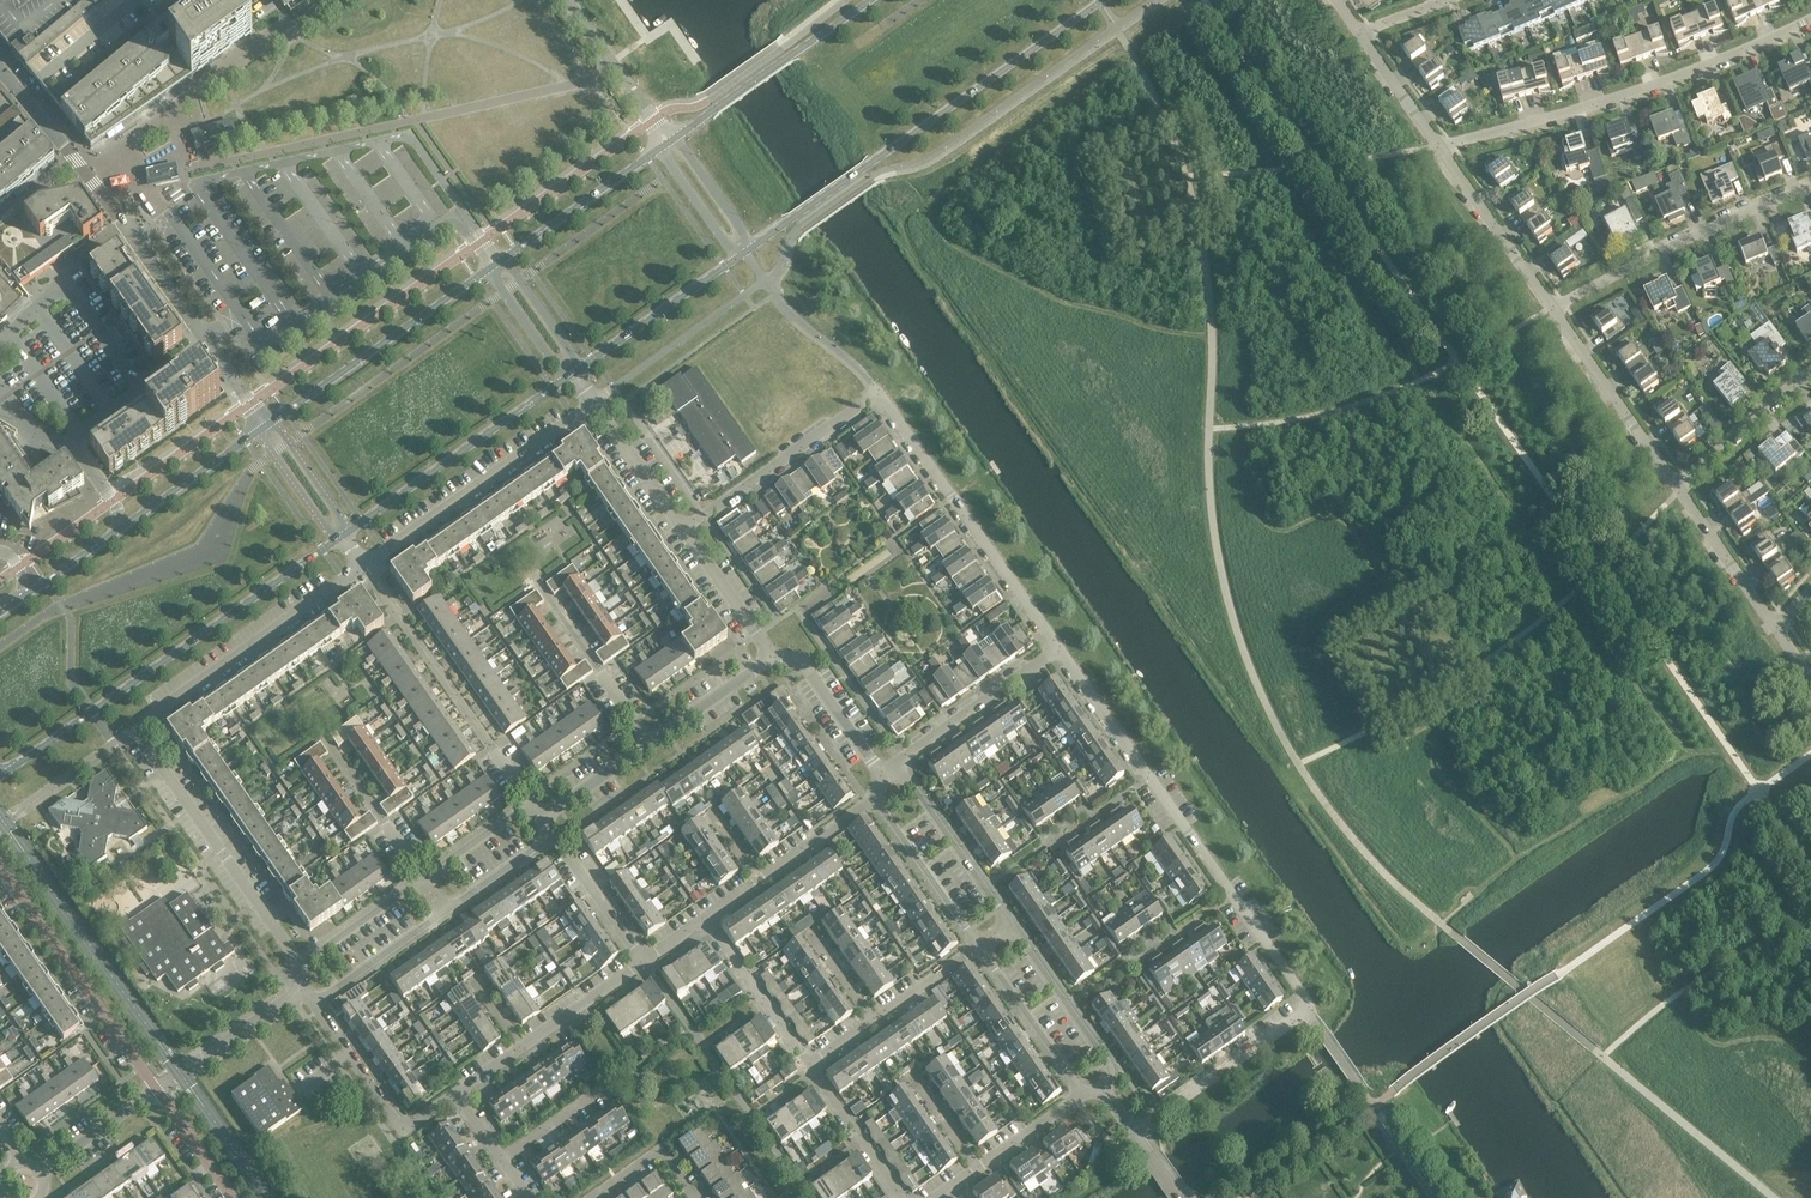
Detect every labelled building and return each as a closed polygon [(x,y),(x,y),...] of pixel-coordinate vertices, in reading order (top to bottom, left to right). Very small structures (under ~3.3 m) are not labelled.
[(220,51),(248,32),(251,36),(252,35),(228,0),(0,0),(0,37),(1,36),(12,50),(11,51),(91,147),(223,55),(220,51)] [(279,2),(282,0),(291,14),(310,0),(277,0),(279,2)] [(1540,0),(1536,0),(1532,2),(1532,0),(1531,0),(1527,2),(1526,0),(1518,3),(1528,28),(1548,19),(1540,0)] [(1563,0),(1540,0),(1548,19),(1568,10),(1563,0)] [(1587,0),(1563,0),(1568,10),(1588,2),(1587,0)] [(1752,0),(1734,0),(1727,3),(1737,27),(1736,28),(1734,29),(1734,30),(1737,28),(1740,26),(1743,24),(1745,23),(1747,21),(1746,19),(1758,13),(1752,0)] [(1758,13),(1769,8),(1770,11),(1771,10),(1776,10),(1779,9),(1782,8),(1785,7),(1785,6),(1781,8),(1778,0),(1752,0),(1758,13)] [(1528,28),(1518,3),(1510,7),(1510,9),(1505,11),(1506,13),(1499,16),(1508,36),(1528,28)] [(1715,8),(1693,17),(1701,37),(1713,33),(1714,35),(1715,35),(1719,34),(1722,34),(1726,33),(1729,32),(1729,31),(1725,33),(1715,8)] [(1635,9),(1628,11),(1632,26),(1640,23),(1635,9)] [(1508,36),(1499,16),(1493,18),(1492,16),(1487,18),(1486,16),(1478,20),(1488,44),(1508,36)] [(1701,37),(1693,17),(1671,26),(1680,51),(1679,51),(1676,52),(1676,53),(1680,51),(1683,49),(1687,47),(1690,44),(1689,42),(1701,37)] [(1488,44),(1478,20),(1470,23),(1470,25),(1465,27),(1466,29),(1459,32),(1467,53),(1488,44)] [(1577,40),(1601,30),(1599,23),(1574,33),(1577,40)] [(1659,30),(1636,38),(1643,59),(1655,55),(1656,57),(1658,57),(1661,57),(1665,56),(1669,55),(1672,54),(1668,55),(1659,30)] [(1643,59),(1636,38),(1614,46),(1622,71),(1618,73),(1622,72),(1626,70),(1629,68),(1632,66),(1632,63),(1643,59)] [(1400,46),(1416,68),(1434,55),(1426,43),(1422,46),(1417,39),(1410,43),(1407,41),(1400,46)] [(1453,44),(1446,49),(1451,56),(1458,51),(1453,44)] [(1579,58),(1585,78),(1597,75),(1598,77),(1599,77),(1603,77),(1606,76),(1611,76),(1614,75),(1610,76),(1602,50),(1582,57),(1580,49),(1577,51),(1579,58)] [(1543,51),(1528,55),(1530,62),(1545,58),(1543,51)] [(1443,68),(1434,55),(1416,68),(1432,91),(1439,86),(1437,83),(1444,78),(1439,70),(1443,68)] [(1786,84),(1790,91),(1810,82),(1810,84),(1810,68),(1805,71),(1803,67),(1804,66),(1800,57),(1784,65),(1785,67),(1779,70),(1786,84)] [(1585,78),(1579,58),(1556,65),(1564,90),(1562,91),(1560,91),(1560,92),(1564,90),(1567,89),(1570,87),(1573,85),(1574,84),(1573,82),(1585,78)] [(1544,68),(1521,74),(1526,96),(1539,92),(1539,95),(1540,95),(1544,95),(1547,94),(1552,94),(1555,93),(1551,94),(1544,68)] [(1526,96),(1521,74),(1497,81),(1504,106),(1502,107),(1500,108),(1504,107),(1507,105),(1510,104),(1511,103),(1515,101),(1514,99),(1526,96)] [(1465,76),(1458,80),(1463,86),(1469,82),(1465,76)] [(1762,86),(1757,76),(1738,85),(1750,110),(1768,102),(1771,108),(1779,105),(1772,90),(1765,93),(1764,92),(1763,92),(1761,87),(1762,86)] [(1466,101),(1458,89),(1439,102),(1455,125),(1463,119),(1461,116),(1468,111),(1463,104),(1466,101)] [(2,203),(55,159),(0,92),(0,205),(2,203)] [(1697,100),(1700,105),(1693,107),(1699,121),(1705,118),(1707,124),(1714,121),(1713,120),(1723,116),(1725,123),(1733,120),(1726,105),(1719,107),(1714,94),(1704,98),(1704,97),(1697,100)] [(1651,122),(1658,141),(1671,136),(1674,137),(1677,146),(1683,144),(1684,146),(1692,143),(1685,125),(1677,128),(1672,114),(1670,115),(1669,111),(1654,117),(1655,121),(1651,122)] [(1744,117),(1737,119),(1744,137),(1759,130),(1757,124),(1744,117)] [(1606,141),(1612,157),(1633,150),(1636,160),(1645,157),(1638,137),(1631,139),(1626,126),(1607,132),(1610,140),(1606,141)] [(1773,129),(1764,133),(1767,141),(1777,137),(1773,129)] [(1799,141),(1805,156),(1810,154),(1810,136),(1799,141)] [(1582,140),(1578,141),(1562,145),(1566,157),(1562,158),(1567,172),(1579,168),(1579,170),(1590,167),(1594,181),(1606,177),(1597,150),(1586,153),(1582,140)] [(1758,162),(1758,163),(1753,165),(1760,181),(1765,179),(1766,180),(1782,174),(1777,160),(1784,157),(1779,143),(1765,149),(1768,157),(1758,162)] [(1696,149),(1689,152),(1691,158),(1699,155),(1696,149)] [(1485,166),(1501,189),(1519,176),(1510,164),(1506,166),(1501,159),(1494,164),(1492,161),(1485,166)] [(1738,179),(1732,164),(1701,177),(1712,203),(1722,199),(1723,201),(1735,196),(1729,183),(1738,179)] [(177,167),(152,172),(155,186),(180,180),(177,167)] [(1669,193),(1668,197),(1656,202),(1664,220),(1668,218),(1670,222),(1684,216),(1682,212),(1685,211),(1679,198),(1690,193),(1680,172),(1669,177),(1673,184),(1667,187),(1669,193)] [(1643,178),(1631,183),(1636,194),(1647,189),(1643,178)] [(1605,179),(1596,181),(1599,192),(1608,190),(1605,179)] [(1627,186),(1619,190),(1625,202),(1633,199),(1627,186)] [(1508,200),(1524,223),(1542,210),(1534,198),(1530,200),(1525,193),(1518,198),(1516,195),(1508,200)] [(16,282),(21,287),(103,229),(84,202),(84,201),(83,198),(82,198),(21,212),(0,228),(0,262),(16,282)] [(1605,221),(1618,247),(1626,243),(1625,241),(1638,234),(1625,208),(1614,213),(1616,216),(1605,221)] [(1551,222),(1542,210),(1524,223),(1540,245),(1547,240),(1545,237),(1552,232),(1547,225),(1551,222)] [(1806,218),(1789,225),(1795,238),(1792,240),(1797,253),(1807,249),(1808,250),(1809,252),(1810,253),(1810,230),(1806,218)] [(1581,227),(1563,239),(1566,243),(1571,251),(1589,238),(1581,227)] [(1748,239),(1748,243),(1738,246),(1746,265),(1751,262),(1758,263),(1759,259),(1768,255),(1770,256),(1774,265),(1784,262),(1777,246),(1766,251),(1761,237),(1754,240),(1748,239)] [(1571,251),(1566,243),(1547,256),(1563,279),(1571,274),(1569,271),(1576,266),(1571,258),(1574,256),(1571,251)] [(147,349),(155,360),(183,341),(118,249),(90,268),(123,315),(119,318),(143,352),(147,349)] [(1711,259),(1699,264),(1693,264),(1693,272),(1696,272),(1704,290),(1707,289),(1716,288),(1716,284),(1721,282),(1725,280),(1728,287),(1735,284),(1728,267),(1727,268),(1728,269),(1722,271),(1716,271),(1711,259)] [(7,317),(5,315),(21,300),(10,288),(16,282),(0,262),(0,324),(7,317)] [(1654,286),(1655,287),(1645,291),(1654,310),(1664,306),(1664,308),(1668,306),(1667,305),(1673,302),(1678,313),(1690,307),(1681,289),(1673,293),(1667,280),(1654,286)] [(1802,282),(1796,286),(1801,293),(1807,289),(1802,282)] [(1744,302),(1738,306),(1740,310),(1747,306),(1744,302)] [(1808,343),(1810,341),(1810,306),(1802,312),(1806,318),(1805,321),(1797,327),(1808,343)] [(1591,318),(1607,341),(1625,328),(1617,316),(1613,318),(1608,311),(1600,316),(1598,313),(1591,318)] [(1642,313),(1635,317),(1640,324),(1647,320),(1642,313)] [(1750,337),(1759,348),(1748,356),(1748,357),(1749,356),(1758,368),(1760,369),(1761,370),(1763,370),(1764,369),(1769,376),(1785,365),(1780,357),(1778,358),(1777,355),(1778,354),(1779,354),(1779,353),(1779,352),(1779,351),(1779,350),(1786,345),(1770,323),(1750,337)] [(1700,325),(1695,327),(1700,337),(1705,335),(1700,325)] [(1661,341),(1655,346),(1659,352),(1665,348),(1661,341)] [(1615,352),(1630,374),(1649,362),(1640,349),(1636,352),(1631,345),(1624,350),(1622,347),(1615,352)] [(265,364),(262,359),(256,363),(259,368),(265,364)] [(1657,374),(1649,362),(1630,374),(1646,397),(1654,392),(1652,389),(1659,384),(1653,376),(1657,374)] [(1713,386),(1731,408),(1746,396),(1739,387),(1739,385),(1738,383),(1743,379),(1730,363),(1718,373),(1723,378),(1713,386)] [(201,367),(90,445),(110,472),(220,394),(201,367)] [(661,389),(671,404),(678,413),(679,413),(688,426),(687,427),(717,470),(736,457),(741,464),(756,453),(696,368),(682,378),(680,376),(661,389)] [(1654,408),(1670,431),(1688,418),(1680,406),(1676,408),(1671,401),(1663,406),(1661,403),(1654,408)] [(1810,409),(1795,420),(1802,429),(1803,429),(1808,427),(1810,435),(1810,411),(1810,409)] [(873,420),(870,416),(852,429),(858,437),(853,441),(858,448),(881,431),(880,429),(880,428),(874,419),(873,420)] [(1716,417),(1708,423),(1714,431),(1722,426),(1716,417)] [(1697,430),(1688,418),(1670,431),(1686,453),(1693,448),(1691,445),(1698,440),(1693,433),(1697,430)] [(0,494),(1,498),(3,502),(5,506),(7,509),(11,513),(13,515),(17,518),(20,519),(30,534),(34,511),(43,505),(48,512),(82,495),(77,488),(84,483),(67,458),(34,482),(31,482),(27,460),(26,460),(12,440),(14,437),(15,437),(15,436),(16,434),(17,434),(17,433),(0,423),(0,494)] [(883,433),(881,431),(858,448),(863,454),(867,451),(873,459),(891,446),(889,443),(890,442),(883,433)] [(584,434),(390,571),(413,604),(432,590),(424,580),(429,577),(427,574),(574,470),(576,473),(580,470),(655,576),(649,581),(655,590),(661,586),(691,628),(688,630),(691,635),(682,641),(680,639),(680,640),(695,660),(727,638),(584,434)] [(1758,452),(1773,470),(1776,472),(1779,471),(1794,459),(1795,461),(1805,453),(1794,441),(1781,452),(1772,441),(1758,452)] [(841,444),(835,449),(844,462),(850,457),(841,444)] [(894,450),(891,446),(873,459),(879,467),(874,470),(879,477),(902,461),(901,458),(895,449),(894,450)] [(853,447),(848,450),(852,456),(857,453),(853,447)] [(844,468),(831,450),(823,455),(823,454),(813,461),(814,461),(811,463),(828,486),(835,481),(831,476),(844,468)] [(904,463),(902,461),(879,477),(884,484),(888,481),(894,489),(912,476),(910,473),(911,472),(904,463)] [(828,486),(811,463),(809,464),(800,470),(800,471),(797,474),(810,492),(818,487),(821,491),(828,486)] [(810,492),(797,474),(794,476),(793,475),(784,482),(782,484),(798,507),(805,502),(802,498),(810,492)] [(915,479),(912,476),(894,489),(900,497),(895,500),(900,507),(923,490),(922,488),(916,479),(915,479)] [(874,477),(869,480),(873,486),(878,482),(874,477)] [(873,486),(869,480),(864,483),(868,489),(873,486)] [(798,507),(782,484),(779,485),(770,491),(770,492),(763,498),(776,516),(788,507),(791,512),(798,507)] [(1712,491),(1728,513),(1746,501),(1738,488),(1734,491),(1729,484),(1722,489),(1720,486),(1712,491)] [(1769,493),(1765,487),(1746,501),(1750,506),(1769,493)] [(704,497),(709,493),(707,489),(701,493),(704,497)] [(925,493),(923,490),(900,507),(905,514),(909,511),(915,519),(934,506),(931,503),(932,502),(925,492),(925,493)] [(845,491),(839,495),(842,500),(848,496),(845,491)] [(842,500),(839,495),(833,500),(836,504),(842,500)] [(770,514),(761,501),(755,505),(764,518),(770,514)] [(1755,513),(1750,506),(1746,501),(1728,513),(1744,536),(1751,531),(1749,528),(1756,523),(1751,515),(1755,513)] [(895,506),(890,510),(894,516),(899,512),(895,506)] [(742,519),(736,510),(718,523),(721,527),(720,528),(726,537),(727,537),(728,539),(752,522),(747,515),(742,519)] [(894,516),(890,510),(885,513),(889,519),(894,516)] [(940,516),(938,512),(919,525),(925,533),(921,537),(926,543),(949,527),(948,525),(948,524),(941,515),(940,516)] [(798,517),(801,522),(807,518),(804,513),(798,517)] [(762,520),(758,514),(753,517),(757,523),(762,520)] [(811,523),(807,518),(801,522),(805,527),(811,523)] [(757,529),(752,522),(728,539),(730,541),(729,541),(736,551),(737,550),(739,553),(758,540),(752,532),(757,529)] [(951,529),(949,527),(926,543),(922,546),(920,543),(915,546),(920,552),(924,549),(925,549),(928,547),(930,550),(935,547),(941,555),(959,542),(957,539),(958,538),(951,529)] [(763,548),(758,540),(739,553),(742,557),(741,557),(747,567),(748,566),(749,569),(773,552),(768,545),(763,548)] [(784,540),(779,543),(783,549),(788,546),(784,540)] [(1751,547),(1767,570),(1786,557),(1777,545),(1773,547),(1768,540),(1761,545),(1759,542),(1751,547)] [(961,545),(959,542),(941,555),(946,563),(942,566),(947,573),(970,557),(969,554),(962,545),(961,545)] [(783,549),(779,543),(774,547),(778,553),(783,549)] [(920,552),(915,546),(911,550),(915,556),(920,552)] [(778,559),(773,552),(749,569),(751,571),(750,571),(757,581),(758,580),(760,583),(779,570),(773,562),(778,559)] [(604,558),(600,553),(596,556),(600,561),(604,558)] [(972,559),(970,557),(947,573),(951,580),(956,577),(962,585),(980,572),(978,569),(979,568),(972,559)] [(1794,569),(1786,557),(1767,570),(1783,592),(1790,587),(1788,584),(1795,579),(1790,572),(1794,569)] [(608,564),(604,558),(600,561),(604,567),(608,564)] [(554,595),(564,588),(563,587),(580,576),(572,565),(546,584),(554,595)] [(784,578),(779,570),(760,583),(763,586),(762,587),(768,596),(769,596),(770,598),(794,582),(789,575),(784,578)] [(805,570),(800,573),(804,579),(809,576),(805,570)] [(982,575),(980,572),(962,585),(967,593),(963,596),(968,603),(991,586),(989,584),(990,584),(983,575),(982,575)] [(618,578),(614,573),(610,576),(614,581),(618,578)] [(804,579),(800,573),(795,577),(799,583),(804,579)] [(941,573),(936,576),(941,582),(945,578),(941,573)] [(587,586),(580,576),(563,587),(564,588),(570,597),(587,586)] [(941,582),(936,576),(932,579),(936,585),(941,582)] [(622,584),(618,578),(614,581),(618,587),(622,584)] [(799,589),(794,582),(770,598),(772,601),(771,601),(778,610),(779,610),(782,613),(800,600),(794,592),(799,589)] [(594,596),(587,586),(570,597),(577,607),(594,596)] [(993,589),(991,586),(968,603),(972,610),(977,607),(983,615),(1001,602),(999,598),(1000,598),(993,588),(993,589)] [(544,602),(536,591),(509,609),(517,620),(533,608),(534,609),(544,602)] [(361,592),(167,728),(310,931),(343,908),(328,887),(327,888),(329,890),(319,897),(316,892),(313,894),(202,737),(206,734),(204,731),(320,649),(324,655),(334,648),(330,642),(351,627),(353,630),(357,627),(365,638),(384,624),(361,592)] [(632,598),(628,593),(624,596),(628,601),(632,598)] [(447,607),(445,604),(438,595),(417,610),(426,621),(447,607)] [(601,606),(594,596),(577,607),(584,617),(601,606)] [(636,604),(632,598),(628,601),(632,607),(636,604)] [(452,606),(449,601),(445,604),(447,607),(426,621),(434,633),(454,618),(448,609),(452,606)] [(962,602),(957,606),(962,612),(966,608),(962,602)] [(837,611),(831,603),(813,616),(816,620),(815,620),(821,630),(822,629),(823,632),(847,615),(842,608),(837,611)] [(858,603),(853,606),(857,612),(862,609),(858,603)] [(608,616),(601,606),(584,617),(591,627),(608,616)] [(857,612),(853,606),(848,610),(852,616),(857,612)] [(962,612),(957,606),(953,609),(957,615),(962,612)] [(533,608),(517,620),(524,630),(540,618),(534,609),(533,608)] [(1003,615),(998,609),(985,618),(990,624),(1003,615)] [(647,619),(643,613),(638,616),(642,622),(647,619)] [(852,622),(847,615),(823,632),(825,634),(824,634),(831,644),(832,643),(834,646),(853,633),(847,625),(852,622)] [(615,626),(608,616),(591,627),(598,637),(615,626)] [(461,627),(454,618),(434,633),(441,644),(462,629),(461,627)] [(547,628),(540,618),(524,630),(531,640),(547,628)] [(651,624),(647,619),(642,622),(646,627),(651,624)] [(1000,627),(997,622),(991,626),(994,631),(1000,627)] [(468,628),(465,624),(461,627),(462,629),(441,644),(449,655),(470,640),(464,631),(468,628)] [(500,624),(495,627),(499,632),(504,629),(500,624)] [(1006,627),(1000,632),(1016,655),(1018,654),(1019,654),(1028,647),(1027,646),(1031,644),(1018,625),(1010,631),(1006,627)] [(622,636),(615,626),(598,637),(605,647),(622,636)] [(555,638),(547,628),(531,640),(538,650),(555,638)] [(508,635),(504,629),(499,632),(503,638),(508,635)] [(396,642),(388,630),(367,645),(374,655),(375,657),(396,642)] [(1016,655),(1000,632),(993,637),(996,641),(988,647),(1001,665),(1004,663),(1005,664),(1014,657),(1016,655)] [(858,641),(853,633),(834,646),(837,649),(836,650),(842,659),(843,659),(844,661),(868,645),(863,638),(858,641)] [(879,633),(874,636),(878,642),(883,638),(879,633)] [(629,646),(622,636),(605,647),(595,654),(603,665),(629,646)] [(878,642),(874,636),(869,640),(873,645),(878,642)] [(562,648),(555,638),(538,650),(545,660),(562,648)] [(958,642),(961,647),(967,643),(964,638),(958,642)] [(478,651),(477,649),(470,640),(449,655),(457,666),(478,651)] [(671,646),(669,647),(683,668),(695,660),(680,640),(671,646)] [(404,653),(396,642),(375,657),(374,655),(370,658),(373,662),(377,659),(383,668),(404,653)] [(666,649),(658,655),(669,671),(672,676),(683,668),(669,647),(671,646),(668,642),(664,645),(666,649)] [(970,648),(967,643),(961,647),(965,652),(970,648)] [(514,644),(509,647),(513,652),(518,649),(514,644)] [(873,651),(868,645),(844,661),(846,664),(852,673),(853,672),(856,676),(874,663),(868,655),(873,651)] [(484,651),(481,646),(477,649),(478,651),(457,666),(465,677),(486,663),(480,653),(484,651)] [(1001,665),(988,647),(980,652),(977,648),(970,653),(986,676),(989,675),(998,668),(998,667),(1001,665)] [(569,658),(562,648),(545,660),(552,670),(569,658)] [(522,655),(518,649),(513,652),(517,658),(522,655)] [(412,664),(404,653),(383,668),(389,677),(391,679),(412,664)] [(986,676),(970,653),(963,658),(964,659),(956,665),(958,668),(971,686),(974,684),(975,685),(984,678),(986,676)] [(649,662),(646,663),(661,684),(669,679),(672,676),(669,671),(658,655),(649,662)] [(644,665),(635,671),(649,692),(661,684),(646,663),(649,662),(646,657),(641,661),(644,665)] [(576,668),(575,668),(569,658),(552,670),(559,680),(576,668)] [(928,663),(931,668),(937,664),(934,659),(928,663)] [(593,672),(585,661),(575,668),(576,668),(559,680),(567,690),(593,672)] [(900,662),(895,666),(899,672),(904,668),(900,662)] [(494,674),(492,672),(486,663),(465,677),(473,689),(494,674)] [(880,671),(874,663),(856,676),(858,679),(857,680),(864,689),(866,691),(889,674),(884,667),(880,671)] [(420,676),(412,664),(391,679),(389,677),(385,680),(388,684),(393,681),(399,690),(420,676)] [(528,664),(524,667),(527,672),(532,669),(528,664)] [(941,668),(937,664),(931,668),(935,673),(941,668)] [(899,672),(895,666),(890,669),(894,675),(899,672)] [(971,686),(958,668),(950,673),(947,669),(940,674),(957,697),(959,696),(968,689),(968,688),(971,686)] [(500,673),(497,669),(492,672),(494,674),(473,689),(481,700),(502,685),(496,676),(500,673)] [(536,675),(532,669),(527,672),(531,678),(536,675)] [(894,681),(889,674),(866,691),(867,693),(873,703),(874,702),(877,705),(895,692),(889,684),(894,681)] [(957,697),(940,674),(933,679),(936,683),(928,689),(941,707),(944,705),(945,706),(955,699),(954,699),(957,697)] [(428,687),(420,676),(399,690),(405,699),(407,701),(428,687)] [(1038,691),(1046,702),(1064,690),(1060,684),(1062,683),(1058,677),(1038,691)] [(542,684),(538,687),(542,692),(546,689),(542,684)] [(510,696),(508,693),(502,685),(481,700),(489,711),(510,696)] [(436,698),(428,687),(407,701),(405,699),(401,702),(404,707),(408,704),(415,713),(436,698)] [(550,695),(546,689),(542,692),(546,698),(550,695)] [(790,698),(783,689),(771,697),(771,696),(751,709),(751,710),(741,717),(748,727),(760,718),(784,702),(790,698)] [(933,702),(924,689),(917,694),(926,706),(933,702)] [(515,695),(512,690),(508,693),(510,696),(489,711),(497,722),(518,707),(511,698),(515,695)] [(1071,700),(1064,690),(1046,702),(1053,713),(1071,700)] [(901,700),(895,692),(877,705),(879,709),(878,709),(885,719),(885,718),(887,721),(910,704),(905,697),(901,700)] [(916,705),(920,701),(916,695),(911,699),(916,705)] [(444,709),(436,698),(415,713),(421,722),(423,724),(444,709)] [(1079,711),(1071,700),(1053,713),(1061,723),(1079,711)] [(786,705),(784,702),(760,718),(768,729),(774,725),(793,711),(788,704),(786,705)] [(1022,702),(1018,705),(1023,711),(1027,708),(1022,702)] [(590,703),(580,710),(578,711),(593,732),(604,724),(590,703)] [(921,719),(910,704),(887,721),(888,723),(895,732),(896,732),(898,735),(921,719)] [(389,710),(385,705),(381,708),(384,713),(389,710)] [(1001,711),(997,705),(992,708),(995,713),(998,713),(1001,711)] [(1026,723),(1014,705),(1003,713),(1015,731),(1026,723)] [(580,710),(577,706),(573,709),(576,713),(567,719),(581,740),(593,732),(578,711),(580,710)] [(526,719),(518,707),(497,722),(505,734),(526,719)] [(452,720),(444,709),(423,724),(421,722),(417,725),(420,729),(424,726),(431,735),(452,720)] [(393,716),(389,710),(384,713),(388,719),(393,716)] [(798,718),(793,711),(774,725),(781,735),(799,723),(796,719),(798,718)] [(1086,721),(1079,711),(1061,723),(1068,734),(1086,721)] [(1015,731),(1003,713),(992,720),(1005,738),(1015,731)] [(357,717),(330,736),(338,747),(348,740),(348,739),(364,728),(357,717)] [(1033,717),(1029,721),(1033,727),(1038,724),(1033,717)] [(581,740),(567,719),(558,725),(556,727),(570,748),(581,740)] [(459,732),(452,720),(431,735),(437,744),(438,746),(459,732)] [(980,726),(976,720),(971,723),(974,727),(977,728),(980,726)] [(1005,738),(992,720),(981,728),(994,746),(998,751),(1008,743),(1005,738)] [(558,725),(555,721),(551,724),(554,729),(545,735),(559,756),(570,748),(556,727),(558,725)] [(1094,732),(1086,721),(1068,734),(1075,745),(1094,732)] [(801,726),(799,723),(781,735),(788,746),(808,732),(803,725),(801,726)] [(1042,730),(1038,724),(1033,727),(1038,733),(1042,730)] [(403,730),(399,725),(395,728),(399,733),(403,730)] [(371,738),(364,728),(348,739),(348,740),(355,749),(371,738)] [(994,746),(981,728),(971,735),(984,753),(987,758),(998,751),(994,746)] [(745,729),(734,736),(747,755),(758,748),(745,729)] [(407,736),(403,730),(399,733),(402,739),(407,736)] [(467,743),(459,732),(438,746),(437,744),(433,747),(436,752),(440,749),(446,758),(467,743)] [(813,739),(808,732),(788,746),(796,756),(814,744),(811,741),(813,739)] [(1101,742),(1094,732),(1075,745),(1083,755),(1101,742)] [(959,741),(954,734),(950,738),(953,742),(956,743),(959,741)] [(559,756),(545,735),(536,741),(533,743),(548,764),(559,756)] [(984,753),(971,735),(960,743),(973,761),(984,753)] [(747,755),(734,736),(723,744),(737,763),(747,755)] [(536,741),(533,737),(528,740),(531,744),(522,751),(536,772),(548,764),(533,743),(536,741)] [(378,748),(371,738),(355,749),(362,759),(378,748)] [(1048,739),(1044,742),(1048,748),(1053,745),(1048,739)] [(1108,753),(1101,742),(1083,755),(1090,766),(1108,753)] [(294,761),(301,772),(318,760),(318,761),(328,754),(320,743),(294,761)] [(476,755),(467,743),(446,758),(455,769),(476,755)] [(976,765),(973,761),(960,743),(950,750),(962,768),(966,773),(976,765)] [(737,763),(723,744),(713,751),(726,770),(737,763)] [(816,748),(814,744),(796,756),(803,767),(823,753),(818,746),(816,748)] [(417,750),(413,745),(409,748),(413,753),(417,750)] [(1057,751),(1053,745),(1048,748),(1053,754),(1057,751)] [(385,758),(378,748),(362,759),(369,769),(385,758)] [(938,756),(933,749),(929,753),(932,757),(935,758),(938,756)] [(421,756),(417,750),(413,753),(417,759),(421,756)] [(962,768),(950,750),(939,758),(952,776),(962,768)] [(726,770),(713,751),(702,759),(715,778),(726,770)] [(828,760),(823,753),(803,767),(811,778),(829,765),(826,762),(828,760)] [(1040,753),(1034,757),(1037,761),(1043,757),(1040,753)] [(1116,764),(1108,753),(1090,766),(1098,776),(1116,764)] [(1037,761),(1034,757),(1028,761),(1031,766),(1037,761)] [(392,768),(385,758),(369,769),(376,779),(392,768)] [(952,776),(939,758),(928,765),(934,774),(933,775),(938,783),(940,782),(941,783),(945,789),(955,780),(952,776)] [(715,778),(702,759),(691,766),(705,785),(715,778)] [(318,760),(301,772),(308,782),(325,770),(318,761),(318,760)] [(1063,760),(1059,763),(1063,769),(1068,766),(1063,760)] [(1005,763),(1002,766),(1006,772),(1010,769),(1005,763)] [(1124,775),(1116,764),(1098,776),(1106,787),(1107,786),(1108,788),(1116,782),(1115,781),(1124,775)] [(431,770),(427,765),(423,768),(427,773),(431,770)] [(831,769),(829,765),(811,778),(818,788),(838,774),(833,767),(831,769)] [(705,785),(691,766),(681,774),(694,793),(705,785)] [(1072,772),(1068,766),(1063,769),(1068,775),(1072,772)] [(399,777),(392,768),(376,779),(383,789),(399,777)] [(1022,772),(1019,768),(1013,772),(1016,776),(1022,772)] [(332,780),(325,770),(308,782),(315,792),(332,780)] [(435,776),(431,770),(427,773),(431,779),(435,776)] [(106,771),(88,783),(89,784),(90,783),(91,784),(88,801),(83,804),(66,801),(66,800),(67,799),(66,799),(48,811),(61,829),(61,828),(62,827),(79,830),(82,834),(79,851),(78,852),(77,851),(76,851),(89,869),(107,857),(107,856),(106,857),(105,856),(108,839),(112,836),(129,839),(130,840),(129,841),(147,829),(134,811),(135,812),(134,813),(117,810),(115,808),(114,805),(117,789),(118,788),(118,789),(119,789),(106,771)] [(1016,776),(1013,772),(1007,776),(1010,781),(1016,776)] [(694,793),(681,774),(670,781),(684,800),(694,793)] [(843,781),(838,774),(818,788),(826,799),(843,786),(841,783),(843,781)] [(284,775),(280,779),(284,784),(288,781),(284,775)] [(486,776),(477,783),(474,784),(489,805),(501,797),(486,776)] [(406,787),(399,777),(383,789),(389,798),(390,799),(406,787)] [(477,783),(474,779),(469,782),(472,786),(463,792),(478,813),(489,805),(474,784),(477,783)] [(1079,798),(1066,779),(1055,787),(1068,805),(1079,798)] [(339,790),(332,780),(315,792),(323,802),(339,790)] [(292,787),(288,781),(284,784),(288,790),(292,787)] [(670,781),(660,788),(660,789),(670,804),(673,808),(684,800),(670,781)] [(1078,781),(1074,784),(1078,790),(1082,787),(1078,781)] [(999,782),(994,785),(999,791),(1003,788),(999,782)] [(657,784),(646,792),(660,811),(670,804),(660,789),(660,788),(657,784)] [(846,790),(843,786),(826,799),(834,810),(853,796),(848,788),(846,790)] [(414,798),(406,787),(390,799),(389,798),(380,805),(387,817),(414,798)] [(1068,805),(1055,787),(1044,795),(1057,813),(1068,805)] [(1087,793),(1082,787),(1078,790),(1083,796),(1087,793)] [(795,789),(788,794),(792,799),(798,794),(795,789)] [(346,800),(339,790),(323,802),(330,812),(346,800)] [(748,802),(740,791),(721,804),(729,815),(748,802)] [(478,813),(463,792),(454,799),(452,800),(467,821),(478,813)] [(660,811),(646,792),(636,800),(649,819),(660,811)] [(454,799),(451,794),(447,797),(450,802),(441,808),(456,829),(467,821),(452,800),(454,799)] [(298,795),(294,798),(298,804),(302,801),(298,795)] [(1057,813),(1044,795),(1034,802),(1046,820),(1057,813)] [(979,796),(973,800),(955,812),(963,824),(987,807),(979,796)] [(1014,804),(1010,797),(1005,800),(1010,807),(1014,804)] [(353,810),(346,800),(330,812),(337,822),(353,810)] [(649,819),(636,800),(625,807),(638,826),(649,819)] [(306,807),(302,801),(298,804),(302,810),(306,807)] [(756,812),(748,802),(729,815),(737,826),(756,812)] [(1046,820),(1034,802),(1023,810),(1035,828),(1046,820)] [(1018,810),(1014,804),(1010,807),(1014,813),(1018,810)] [(638,826),(625,807),(614,815),(628,834),(638,826)] [(995,817),(987,807),(963,824),(971,834),(995,817)] [(456,829),(441,808),(432,814),(430,816),(444,837),(456,829)] [(1118,815),(1113,808),(1109,812),(1112,816),(1115,817),(1118,815)] [(1130,809),(1119,817),(1132,835),(1143,827),(1142,825),(1143,824),(1138,817),(1136,818),(1130,809)] [(360,820),(353,810),(337,822),(344,832),(360,820)] [(432,814),(429,810),(424,813),(427,817),(418,824),(433,845),(444,837),(430,816),(432,814)] [(370,812),(360,820),(344,832),(351,842),(378,824),(370,812)] [(763,823),(756,812),(737,826),(744,836),(763,823)] [(312,815),(308,818),(312,824),(316,821),(312,815)] [(628,834),(614,815),(604,822),(617,841),(628,834)] [(791,819),(786,822),(791,828),(799,823),(798,822),(795,816),(791,819)] [(872,823),(867,816),(847,830),(855,841),(873,828),(870,825),(872,823)] [(1002,828),(995,817),(971,834),(978,845),(1002,828)] [(1132,835),(1119,817),(1108,824),(1121,842),(1132,835)] [(708,830),(700,819),(681,832),(689,844),(708,830)] [(1029,825),(1024,819),(1020,822),(1024,828),(1029,825)] [(320,827),(316,821),(312,824),(316,830),(320,827)] [(617,841),(604,822),(593,829),(607,848),(617,841)] [(771,833),(763,823),(744,836),(751,847),(771,833)] [(1096,830),(1092,823),(1087,826),(1091,831),(1094,831),(1096,830)] [(1121,842),(1108,824),(1098,831),(1111,850),(1121,842)] [(1033,831),(1029,825),(1024,828),(1029,834),(1033,831)] [(1156,825),(1151,829),(1154,834),(1160,830),(1156,825)] [(875,832),(873,828),(855,841),(863,851),(882,837),(877,830),(875,832)] [(1009,838),(1002,828),(978,845),(986,855),(1004,843),(1009,838)] [(607,848),(593,829),(582,837),(596,856),(607,848)] [(655,830),(651,833),(655,839),(659,836),(655,830)] [(715,841),(708,830),(689,844),(696,854),(715,841)] [(1111,850),(1098,831),(1087,839),(1100,857),(1111,850)] [(778,844),(771,833),(751,847),(759,858),(778,844)] [(326,835),(322,838),(326,844),(330,841),(326,835)] [(887,844),(882,837),(863,851),(870,862),(888,849),(885,846),(887,844)] [(1175,843),(1171,837),(1151,851),(1159,862),(1177,850),(1173,844),(1175,843)] [(1075,844),(1071,838),(1066,841),(1069,846),(1073,846),(1075,844)] [(1100,857),(1087,839),(1077,846),(1090,864),(1100,857)] [(334,847),(330,841),(326,844),(330,850),(334,847)] [(722,851),(715,841),(696,854),(704,865),(722,851)] [(1011,854),(1004,843),(986,855),(989,861),(987,862),(991,868),(1011,854)] [(1090,864),(1077,846),(1066,854),(1072,863),(1070,864),(1076,872),(1077,871),(1078,872),(1090,864)] [(890,853),(888,849),(870,862),(878,872),(897,859),(892,851),(890,853)] [(1184,860),(1177,850),(1159,862),(1166,873),(1184,860)] [(730,862),(722,851),(704,865),(711,875),(730,862)] [(842,871),(829,852),(818,859),(831,878),(842,871)] [(363,862),(361,864),(376,885),(388,877),(373,856),(363,862)] [(359,865),(350,872),(365,893),(376,885),(361,864),(363,862),(361,858),(356,861),(359,865)] [(831,878),(818,859),(807,867),(820,886),(831,878)] [(902,866),(897,859),(878,872),(885,883),(903,871),(900,867),(902,866)] [(1063,867),(1058,860),(1054,863),(1058,870),(1063,867)] [(1192,871),(1184,860),(1166,873),(1173,883),(1192,871)] [(560,881),(547,862),(536,870),(549,889),(560,881)] [(738,873),(730,862),(711,875),(719,886),(738,873)] [(1140,868),(1135,862),(1131,865),(1135,871),(1140,868)] [(820,886),(807,867),(796,874),(810,893),(820,886)] [(1067,873),(1063,867),(1058,870),(1063,876),(1067,873)] [(1120,868),(1112,874),(1116,879),(1119,878),(1124,874),(1120,868)] [(549,889),(536,870),(525,877),(539,896),(549,889)] [(635,881),(627,870),(610,883),(617,894),(635,881)] [(905,874),(903,871),(885,883),(893,894),(912,880),(907,873),(905,874)] [(1199,881),(1192,871),(1173,883),(1181,894),(1199,881)] [(341,878),(339,880),(354,901),(365,893),(350,872),(341,878)] [(1124,874),(1119,878),(1122,882),(1128,878),(1125,873),(1124,874)] [(337,881),(328,887),(343,908),(354,901),(339,880),(341,878),(338,874),(334,877),(337,881)] [(810,893),(796,874),(786,882),(799,901),(810,893)] [(1008,888),(1016,899),(1034,886),(1027,875),(1025,876),(1024,875),(1016,880),(1017,882),(1008,888)] [(539,896),(525,877),(515,885),(528,904),(539,896)] [(1122,882),(1119,878),(1116,879),(1112,882),(1115,886),(1122,882)] [(1146,878),(1142,881),(1146,887),(1150,884),(1146,878)] [(917,887),(912,880),(893,894),(900,904),(918,892),(915,888),(917,887)] [(643,892),(635,881),(617,894),(625,904),(643,892)] [(1077,887),(1073,881),(1069,884),(1073,891),(1077,887)] [(1207,892),(1199,881),(1181,894),(1189,905),(1190,904),(1192,905),(1199,900),(1198,899),(1207,892)] [(799,901),(786,882),(775,889),(789,908),(799,901)] [(1155,890),(1150,884),(1146,887),(1151,893),(1155,890)] [(528,904),(515,885),(504,892),(517,911),(528,904)] [(1087,885),(1082,888),(1087,895),(1092,891),(1087,885)] [(1042,897),(1034,886),(1016,899),(1024,910),(1042,897)] [(1107,892),(1104,888),(1097,892),(1100,897),(1107,892)] [(789,908),(775,889),(764,897),(778,916),(789,908)] [(703,890),(698,894),(701,898),(706,895),(703,890)] [(517,911),(504,892),(493,900),(507,919),(517,911)] [(650,902),(643,892),(625,904),(632,915),(650,902)] [(920,895),(918,892),(900,904),(908,915),(927,901),(922,894),(920,895)] [(1100,897),(1097,892),(1091,897),(1094,901),(1100,897)] [(1048,893),(1042,897),(1024,910),(1031,920),(1049,907),(1055,903),(1048,893)] [(1082,900),(1078,894),(1073,897),(1078,903),(1082,900)] [(164,898),(146,911),(149,915),(141,921),(138,916),(129,922),(126,918),(117,925),(126,938),(122,941),(128,950),(133,947),(136,951),(144,964),(140,966),(147,976),(151,972),(154,977),(157,981),(166,975),(178,992),(186,986),(189,991),(199,984),(196,980),(212,968),(215,972),(224,966),(221,962),(234,952),(228,943),(224,946),(217,938),(213,941),(207,933),(212,930),(187,895),(170,907),(164,898)] [(778,916),(764,897),(754,904),(767,923),(778,916)] [(1162,915),(1149,897),(1138,905),(1151,923),(1162,915)] [(1123,907),(1127,912),(1140,930),(1151,923),(1138,905),(1134,899),(1123,907)] [(1161,899),(1157,902),(1161,908),(1165,905),(1161,899)] [(507,919),(493,900),(483,907),(496,926),(507,919)] [(1086,906),(1082,900),(1078,903),(1082,909),(1086,906)] [(932,908),(927,901),(908,915),(915,926),(933,913),(930,910),(932,908)] [(657,913),(650,902),(632,915),(640,925),(657,913)] [(588,914),(580,903),(563,916),(570,927),(588,914)] [(767,923),(754,904),(743,912),(757,931),(767,923)] [(1170,911),(1165,905),(1161,908),(1165,914),(1170,911)] [(496,926),(483,907),(472,915),(474,919),(475,918),(486,934),(486,933),(496,926)] [(1057,918),(1049,907),(1031,920),(1039,931),(1057,918)] [(64,1040),(83,1026),(0,909),(0,950),(64,1040)] [(821,909),(811,917),(815,923),(820,919),(825,916),(823,912),(821,909)] [(848,921),(840,910),(821,923),(829,934),(848,921)] [(757,931),(743,912),(733,919),(746,938),(757,931)] [(1140,930),(1127,912),(1117,920),(1130,938),(1140,930)] [(665,924),(657,913),(640,925),(648,936),(665,924)] [(935,917),(933,913),(915,926),(922,936),(942,922),(937,915),(935,917)] [(596,925),(588,914),(570,927),(565,930),(573,941),(578,937),(596,925)] [(1102,922),(1106,928),(1118,946),(1130,938),(1117,920),(1116,920),(1112,914),(1102,922)] [(1097,921),(1093,915),(1088,918),(1093,924),(1097,921)] [(810,916),(799,924),(801,926),(804,931),(815,923),(811,917),(810,916)] [(475,918),(474,919),(464,926),(478,945),(489,937),(486,933),(486,934),(475,918)] [(1064,929),(1057,918),(1039,931),(1046,941),(1064,929)] [(746,938),(733,919),(722,927),(735,946),(746,938)] [(855,932),(848,921),(829,934),(836,945),(855,932)] [(1101,928),(1097,921),(1093,924),(1097,931),(1101,928)] [(947,929),(942,922),(922,936),(930,947),(948,934),(945,931),(947,929)] [(799,924),(788,931),(793,938),(804,931),(801,926),(799,924)] [(603,935),(596,925),(578,937),(585,948),(603,935)] [(478,945),(464,926),(454,933),(467,953),(478,945)] [(1201,932),(1196,926),(1192,929),(1195,934),(1198,934),(1201,932)] [(1213,927),(1202,934),(1215,952),(1226,945),(1225,943),(1226,942),(1221,934),(1219,935),(1213,927)] [(1072,939),(1064,929),(1046,941),(1054,952),(1072,939)] [(863,942),(855,932),(836,945),(844,956),(863,942)] [(467,953),(454,933),(443,941),(457,960),(467,953)] [(950,938),(948,934),(930,947),(938,958),(957,944),(952,936),(950,938)] [(1215,952),(1202,934),(1192,942),(1204,960),(1208,965),(1219,957),(1215,952)] [(610,946),(603,935),(585,948),(593,958),(610,946)] [(530,939),(528,940),(535,951),(541,947),(537,942),(533,936),(530,939)] [(1112,943),(1107,937),(1103,939),(1108,946),(1112,943)] [(807,950),(800,939),(782,951),(790,962),(807,950)] [(1079,950),(1072,939),(1054,952),(1061,963),(1079,950)] [(457,960),(443,941),(432,948),(446,968),(457,960)] [(1180,947),(1175,941),(1171,944),(1174,949),(1177,949),(1180,947)] [(870,953),(863,942),(844,956),(851,966),(870,953)] [(1204,960),(1192,942),(1181,949),(1194,967),(1197,972),(1208,965),(1204,960)] [(722,965),(707,943),(697,950),(713,971),(722,965)] [(1116,949),(1112,943),(1108,946),(1112,952),(1116,949)] [(618,957),(610,946),(593,958),(601,969),(618,957)] [(450,973),(446,968),(432,948),(422,956),(435,975),(440,981),(450,973)] [(876,949),(870,953),(851,966),(859,977),(878,963),(884,959),(876,949)] [(1194,967),(1181,949),(1170,957),(1183,975),(1186,980),(1197,972),(1194,967)] [(481,950),(475,953),(482,963),(487,959),(481,950)] [(713,971),(697,950),(689,956),(704,978),(713,971)] [(815,960),(807,950),(790,962),(797,973),(815,960)] [(1087,960),(1079,950),(1061,963),(1069,973),(1087,960)] [(435,975),(422,956),(411,963),(425,982),(435,975)] [(704,978),(689,956),(680,962),(695,984),(704,978)] [(1158,962),(1154,956),(1149,959),(1153,964),(1156,964),(1158,962)] [(1260,967),(1252,956),(1234,969),(1242,980),(1260,967)] [(1183,975),(1170,957),(1160,964),(1173,982),(1183,975)] [(510,969),(502,958),(484,971),(492,982),(510,969)] [(822,971),(815,960),(797,973),(805,983),(822,971)] [(1094,971),(1087,960),(1069,973),(1072,978),(1070,980),(1074,986),(1094,971)] [(695,984),(680,962),(671,968),(686,990),(695,984)] [(425,982),(411,963),(401,971),(414,990),(425,982)] [(885,974),(878,963),(859,977),(866,987),(885,974)] [(952,977),(959,989),(977,976),(975,973),(977,971),(971,964),(952,977)] [(1173,982),(1160,964),(1149,972),(1155,981),(1153,982),(1159,989),(1160,988),(1165,995),(1176,987),(1173,982)] [(1267,978),(1260,967),(1242,980),(1249,991),(1267,978)] [(572,973),(569,968),(563,972),(566,977),(572,973)] [(686,990),(671,968),(664,973),(666,975),(663,977),(680,1001),(690,995),(686,990)] [(517,980),(510,969),(492,982),(499,992),(517,980)] [(905,969),(899,973),(902,977),(908,973),(905,969)] [(414,990),(401,971),(390,979),(403,998),(414,990)] [(830,981),(822,971),(805,983),(812,994),(830,981)] [(576,978),(572,973),(566,977),(570,982),(576,978)] [(563,979),(560,974),(546,984),(550,989),(560,981),(563,979)] [(893,985),(885,974),(866,987),(874,998),(893,985)] [(980,980),(977,976),(959,989),(967,999),(987,985),(982,978),(980,980)] [(1146,984),(1141,978),(1137,981),(1141,987),(1146,984)] [(1275,988),(1267,978),(1249,991),(1256,1001),(1275,988)] [(525,991),(517,980),(499,992),(507,1003),(525,991)] [(440,981),(434,985),(440,993),(445,989),(440,981)] [(837,992),(830,981),(812,994),(819,1004),(837,992)] [(368,994),(361,984),(341,998),(342,999),(330,1007),(337,1016),(343,1012),(360,1000),(368,994)] [(736,984),(726,991),(730,996),(732,999),(737,995),(741,992),(736,984)] [(1150,991),(1146,984),(1141,987),(1146,994),(1150,991)] [(665,1005),(651,985),(648,987),(647,985),(640,990),(656,1011),(665,1005)] [(992,992),(987,985),(967,999),(974,1010),(992,997),(990,994),(992,992)] [(1222,985),(1217,988),(1222,994),(1226,991),(1222,985)] [(470,997),(463,986),(445,998),(453,1009),(470,997)] [(945,998),(937,987),(932,991),(940,1003),(945,998)] [(1282,1000),(1275,988),(1256,1001),(1264,1012),(1282,1000)] [(656,1011),(640,990),(632,996),(647,1018),(656,1011)] [(532,1001),(525,991),(507,1003),(514,1014),(532,1001)] [(1208,991),(1202,995),(1205,1000),(1211,995),(1208,991)] [(1230,997),(1226,991),(1222,994),(1226,1000),(1230,997)] [(845,1003),(837,992),(819,1004),(827,1015),(845,1003)] [(1092,1006),(1099,1017),(1117,1004),(1110,993),(1108,994),(1107,993),(1099,998),(1100,1000),(1092,1006)] [(1205,1000),(1202,995),(1195,1000),(1199,1004),(1205,1000)] [(397,996),(392,1000),(396,1006),(399,1004),(402,1002),(398,997),(397,996)] [(651,1024),(647,1018),(632,996),(623,1002),(638,1024),(642,1030),(651,1024)] [(478,1008),(470,997),(453,1009),(460,1020),(478,1008)] [(995,1001),(992,997),(974,1010),(982,1020),(1001,1006),(996,999),(995,1001)] [(718,998),(709,1004),(710,1005),(712,1008),(714,1011),(720,1008),(723,1005),(718,998)] [(949,1004),(945,998),(940,1003),(943,1008),(949,1004)] [(946,1019),(933,999),(922,1007),(935,1026),(946,1019)] [(368,1010),(360,1000),(343,1012),(345,1016),(343,1017),(348,1024),(368,1010)] [(1123,1000),(1117,1004),(1099,1017),(1107,1027),(1131,1011),(1123,1000)] [(1160,1006),(1156,1000),(1152,1002),(1156,1009),(1160,1006)] [(540,1012),(532,1001),(514,1014),(522,1025),(540,1012)] [(638,1024),(623,1002),(614,1008),(629,1030),(638,1024)] [(852,1014),(845,1003),(827,1015),(835,1026),(852,1014)] [(1170,1003),(1165,1006),(1170,1012),(1174,1009),(1170,1003)] [(710,1005),(704,1009),(709,1015),(714,1011),(712,1008),(710,1005)] [(1006,1013),(1001,1006),(982,1020),(989,1031),(1007,1018),(1004,1015),(1006,1013)] [(1165,1012),(1160,1006),(1156,1009),(1161,1015),(1165,1012)] [(1190,1010),(1187,1006),(1180,1010),(1183,1015),(1190,1010)] [(1237,1006),(1232,1009),(1237,1015),(1241,1012),(1237,1006)] [(935,1026),(922,1007),(911,1015),(925,1034),(935,1026)] [(485,1018),(478,1008),(460,1020),(468,1031),(485,1018)] [(629,1030),(614,1008),(604,1015),(620,1037),(629,1030)] [(375,1021),(368,1010),(348,1024),(353,1031),(355,1030),(358,1033),(375,1021)] [(1183,1015),(1180,1010),(1174,1015),(1177,1019),(1183,1015)] [(1138,1021),(1131,1011),(1107,1027),(1114,1038),(1132,1025),(1138,1021)] [(1245,1018),(1241,1012),(1237,1015),(1241,1021),(1245,1018)] [(925,1034),(911,1015),(901,1022),(914,1041),(925,1034)] [(1245,1033),(1232,1015),(1221,1023),(1234,1041),(1245,1033)] [(493,1029),(485,1018),(468,1031),(475,1041),(493,1029)] [(1009,1022),(1007,1018),(989,1031),(997,1041),(1016,1028),(1011,1021),(1009,1022)] [(775,1040),(760,1019),(751,1025),(766,1047),(775,1040)] [(383,1031),(375,1021),(358,1033),(360,1037),(358,1038),(363,1045),(383,1031)] [(419,1022),(413,1027),(416,1032),(420,1037),(426,1032),(419,1022)] [(914,1041),(901,1022),(890,1030),(904,1049),(914,1041)] [(1172,1029),(1168,1023),(1164,1026),(1168,1032),(1172,1029)] [(1234,1041),(1221,1023),(1211,1030),(1223,1048),(1234,1041)] [(766,1047),(751,1025),(742,1031),(757,1053),(766,1047)] [(1140,1036),(1132,1025),(1114,1038),(1122,1049),(1140,1036)] [(1021,1035),(1016,1028),(997,1041),(1004,1052),(1022,1040),(1019,1036),(1021,1035)] [(501,1040),(493,1029),(475,1041),(483,1052),(501,1040)] [(1177,1035),(1172,1029),(1168,1032),(1173,1038),(1177,1035)] [(904,1049),(890,1030),(879,1037),(893,1056),(904,1049)] [(1223,1048),(1211,1030),(1200,1038),(1213,1056),(1223,1048)] [(390,1042),(383,1031),(363,1045),(368,1052),(370,1051),(372,1054),(390,1042)] [(757,1053),(742,1031),(733,1038),(748,1059),(757,1053)] [(1147,1046),(1140,1036),(1122,1049),(1129,1059),(1147,1046)] [(893,1056),(879,1037),(869,1045),(882,1064),(893,1056)] [(748,1059),(733,1038),(724,1044),(739,1065),(748,1059)] [(1213,1056),(1200,1038),(1189,1046),(1202,1064),(1213,1056)] [(1025,1043),(1022,1040),(1004,1052),(1012,1063),(1031,1049),(1027,1042),(1025,1043)] [(567,1048),(559,1054),(572,1072),(587,1062),(572,1041),(565,1046),(567,1048)] [(398,1053),(390,1042),(372,1054),(375,1058),(373,1059),(378,1066),(398,1053)] [(739,1065),(724,1044),(715,1050),(730,1072),(739,1065)] [(1187,1050),(1183,1044),(1179,1047),(1183,1053),(1187,1050)] [(882,1064),(869,1045),(858,1052),(871,1071),(882,1064)] [(1155,1057),(1147,1046),(1129,1059),(1137,1070),(1155,1057)] [(1036,1056),(1031,1049),(1012,1063),(1019,1073),(1037,1061),(1035,1057),(1036,1056)] [(1192,1056),(1187,1050),(1183,1053),(1187,1059),(1192,1056)] [(35,1058),(30,1051),(26,1055),(31,1061),(35,1058)] [(871,1071),(858,1052),(847,1060),(861,1079),(871,1071)] [(405,1063),(398,1053),(378,1066),(383,1073),(385,1072),(387,1076),(405,1063)] [(572,1072),(559,1054),(551,1059),(550,1057),(543,1061),(558,1082),(572,1072)] [(1162,1068),(1155,1057),(1137,1070),(1144,1080),(1162,1068)] [(952,1069),(944,1058),(925,1071),(933,1082),(952,1069)] [(84,1059),(74,1066),(72,1067),(87,1088),(98,1080),(84,1059)] [(861,1079),(847,1060),(837,1067),(850,1086),(861,1079)] [(558,1082),(543,1061),(537,1066),(538,1068),(531,1073),(544,1092),(558,1082)] [(1039,1064),(1037,1061),(1019,1073),(1027,1084),(1046,1070),(1041,1063),(1039,1064)] [(74,1066),(71,1062),(67,1065),(70,1069),(61,1075),(75,1096),(87,1088),(72,1067),(74,1066)] [(412,1074),(405,1063),(387,1076),(390,1079),(388,1081),(393,1088),(412,1074)] [(797,1072),(792,1065),(780,1073),(785,1080),(797,1072)] [(276,1078),(268,1066),(261,1071),(269,1083),(276,1078)] [(850,1086),(837,1067),(826,1075),(839,1094),(850,1086)] [(1168,1076),(1162,1068),(1144,1080),(1152,1091),(1154,1090),(1157,1094),(1179,1079),(1174,1072),(1168,1076)] [(6,1069),(0,1073),(0,1089),(13,1080),(6,1069)] [(960,1080),(952,1069),(933,1082),(941,1093),(960,1080)] [(1051,1077),(1046,1070),(1027,1084),(1034,1094),(1052,1082),(1049,1079),(1051,1077)] [(269,1083),(261,1071),(254,1076),(256,1079),(232,1096),(261,1138),(303,1109),(283,1080),(280,1083),(276,1078),(269,1083)] [(544,1092),(531,1073),(523,1079),(521,1077),(515,1081),(530,1102),(544,1092)] [(420,1084),(412,1074),(393,1088),(398,1095),(400,1093),(402,1097),(420,1084)] [(75,1096),(61,1075),(52,1081),(49,1083),(64,1104),(75,1096)] [(52,1081),(49,1077),(44,1080),(47,1085),(39,1090),(53,1112),(64,1104),(49,1083),(52,1081)] [(967,1090),(960,1080),(941,1093),(948,1104),(967,1090)] [(425,1081),(420,1084),(402,1097),(405,1100),(403,1102),(408,1109),(433,1092),(425,1081)] [(530,1102),(515,1081),(509,1086),(510,1088),(502,1093),(516,1112),(530,1102)] [(1054,1086),(1052,1082),(1034,1094),(1042,1106),(1062,1092),(1056,1084),(1054,1086)] [(912,1097),(904,1086),(886,1099),(894,1110),(912,1097)] [(53,1112),(39,1090),(29,1097),(27,1099),(42,1120),(53,1112)] [(975,1101),(967,1090),(948,1104),(955,1114),(975,1101)] [(826,1113),(811,1091),(802,1098),(817,1119),(826,1113)] [(29,1097),(26,1093),(22,1096),(25,1100),(15,1107),(30,1128),(42,1120),(27,1099),(29,1097)] [(516,1112),(502,1093),(495,1099),(493,1096),(486,1101),(501,1122),(516,1112)] [(919,1108),(912,1097),(894,1110),(888,1114),(896,1125),(901,1121),(919,1108)] [(980,1097),(975,1101),(955,1114),(963,1125),(982,1111),(988,1107),(980,1097)] [(817,1119),(802,1098),(793,1104),(808,1125),(817,1119)] [(610,1109),(602,1114),(615,1133),(630,1123),(615,1102),(608,1107),(610,1109)] [(808,1125),(793,1104),(784,1110),(799,1132),(808,1125)] [(927,1119),(919,1108),(901,1121),(909,1131),(927,1119)] [(799,1132),(784,1110),(775,1116),(790,1138),(799,1132)] [(990,1122),(982,1111),(963,1125),(970,1135),(990,1122)] [(1079,1111),(1073,1115),(1077,1120),(1082,1116),(1079,1111)] [(615,1133),(602,1114),(594,1120),(593,1117),(586,1122),(601,1143),(615,1133)] [(790,1138),(775,1116),(766,1123),(781,1144),(790,1138)] [(934,1129),(927,1119),(909,1131),(916,1142),(934,1129)] [(454,1129),(449,1122),(428,1137),(438,1151),(457,1138),(452,1130),(454,1129)] [(601,1143),(586,1122),(580,1126),(581,1129),(574,1134),(587,1153),(601,1143)] [(997,1133),(990,1122),(970,1135),(978,1146),(997,1133)] [(688,1161),(712,1144),(711,1143),(708,1139),(711,1136),(704,1126),(678,1143),(690,1159),(688,1161)] [(1064,1128),(1053,1135),(1067,1155),(1078,1148),(1080,1150),(1086,1146),(1076,1132),(1070,1136),(1064,1128)] [(941,1140),(934,1129),(916,1142),(924,1152),(941,1140)] [(511,1132),(507,1134),(510,1140),(516,1136),(513,1132),(511,1132)] [(587,1153),(574,1134),(566,1140),(564,1137),(558,1142),(573,1163),(587,1153)] [(1067,1155),(1053,1135),(1042,1143),(1048,1152),(1043,1156),(1053,1169),(1059,1165),(1057,1163),(1067,1155)] [(463,1146),(457,1138),(438,1151),(448,1166),(470,1151),(465,1144),(463,1146)] [(153,1140),(146,1145),(142,1147),(155,1165),(165,1158),(153,1140)] [(949,1150),(941,1140),(924,1152),(931,1163),(949,1150)] [(715,1141),(711,1143),(712,1144),(688,1161),(690,1160),(701,1175),(699,1176),(699,1177),(723,1160),(722,1159),(719,1154),(722,1152),(715,1142),(715,1141)] [(573,1163),(558,1142),(551,1146),(553,1149),(545,1154),(559,1173),(573,1163)] [(622,1145),(615,1150),(620,1156),(627,1151),(622,1145)] [(155,1165),(142,1147),(132,1154),(145,1172),(155,1165)] [(957,1162),(949,1150),(931,1163),(939,1174),(957,1162)] [(474,1157),(470,1151),(448,1166),(458,1180),(477,1166),(472,1159),(474,1157)] [(1031,1151),(1020,1159),(1035,1178),(1037,1177),(1041,1184),(1049,1179),(1044,1172),(1045,1171),(1047,1173),(1053,1169),(1043,1156),(1038,1159),(1031,1151)] [(420,1152),(414,1156),(418,1162),(424,1158),(420,1152)] [(145,1172),(132,1154),(122,1161),(135,1179),(145,1172)] [(559,1173),(545,1154),(538,1160),(536,1157),(529,1162),(544,1183),(559,1173)] [(872,1177),(857,1156),(847,1162),(862,1184),(872,1177)] [(726,1157),(722,1159),(723,1160),(699,1177),(700,1177),(701,1176),(712,1191),(710,1192),(711,1192),(734,1176),(733,1175),(730,1170),(734,1168),(726,1157)] [(1035,1178),(1020,1159),(1009,1166),(1016,1175),(1010,1179),(1020,1193),(1026,1188),(1024,1186),(1035,1178)] [(135,1179),(122,1161),(112,1169),(125,1187),(135,1179)] [(862,1184),(847,1162),(838,1169),(854,1190),(862,1184)] [(483,1174),(477,1166),(458,1180),(468,1194),(489,1179),(485,1172),(483,1174)] [(125,1187),(112,1169),(102,1176),(114,1194),(125,1187)] [(430,1169),(425,1173),(429,1179),(434,1175),(430,1169)] [(854,1190),(838,1169),(830,1175),(845,1196),(854,1190)] [(640,1182),(651,1197),(668,1197),(673,1194),(657,1171),(656,1171),(657,1173),(642,1184),(641,1182),(640,1182)] [(733,1175),(734,1176),(711,1192),(711,1193),(712,1192),(717,1197),(736,1197),(745,1192),(745,1191),(741,1186),(745,1184),(737,1173),(733,1175)] [(580,1175),(574,1179),(578,1184),(584,1180),(580,1175)] [(830,1175),(821,1181),(833,1197),(842,1197),(845,1196),(830,1175)] [(102,1176),(92,1183),(103,1197),(108,1197),(114,1194),(102,1176)] [(983,1185),(993,1197),(1007,1197),(1008,1197),(1009,1197),(1012,1197),(1016,1195),(1006,1182),(1000,1186),(994,1177),(983,1185)] [(489,1179),(468,1194),(471,1197),(492,1197),(497,1195),(492,1187),(494,1185),(489,1179)] [(821,1181),(811,1188),(819,1197),(833,1197),(821,1181)] [(640,1182),(641,1184),(626,1195),(625,1193),(624,1193),(628,1197),(651,1197),(640,1182)] [(92,1183),(82,1190),(88,1197),(103,1197),(92,1183)] [(1497,1195),(1498,1197),(1527,1197),(1519,1183),(1497,1195)] [(171,1189),(174,1193),(180,1188),(177,1184),(171,1189)] [(983,1185),(972,1192),(976,1197),(993,1197),(983,1185)] [(197,1197),(189,1186),(173,1197),(196,1197),(197,1197)] [(745,1191),(745,1192),(736,1197),(755,1197),(748,1189),(745,1191)] [(82,1190),(72,1197),(73,1197),(88,1197),(82,1190)]
